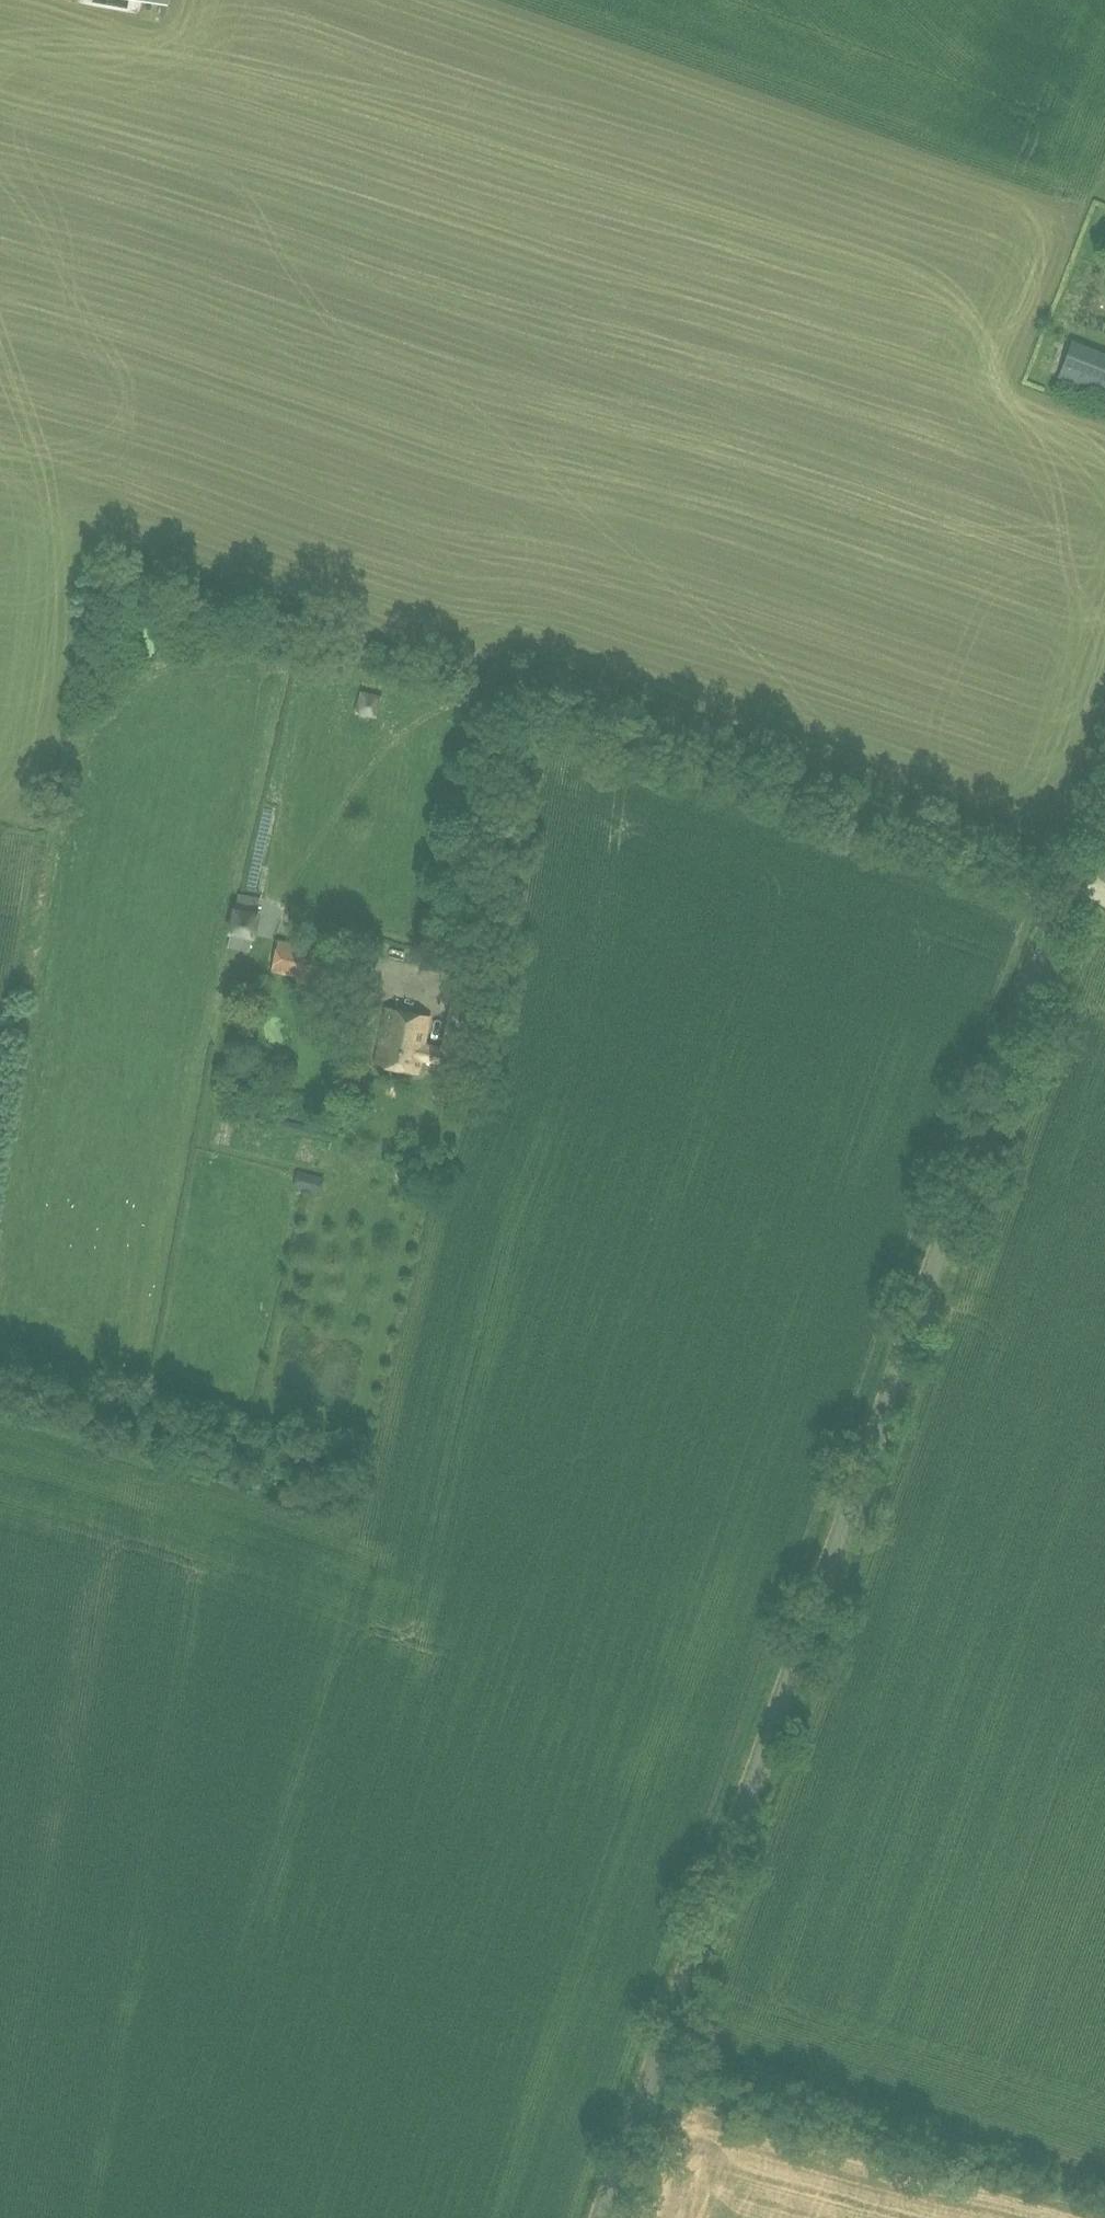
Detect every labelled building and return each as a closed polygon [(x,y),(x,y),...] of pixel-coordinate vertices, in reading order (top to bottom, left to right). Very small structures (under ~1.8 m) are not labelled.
[(1071,341),(1058,378),(1104,396),(1104,354),(1071,341)] [(244,945),(244,927),(229,926),(229,944),(244,945)] [(370,959),(278,940),(272,971),(298,977),(295,990),(318,995),(321,981),(364,990),(370,959)] [(386,1007),(375,1064),(418,1072),(420,1059),(460,1067),(473,1002),(453,997),(443,1047),(424,1044),(429,1016),(386,1007)] [(296,1172),(293,1185),(321,1192),(325,1178),(296,1172)]
